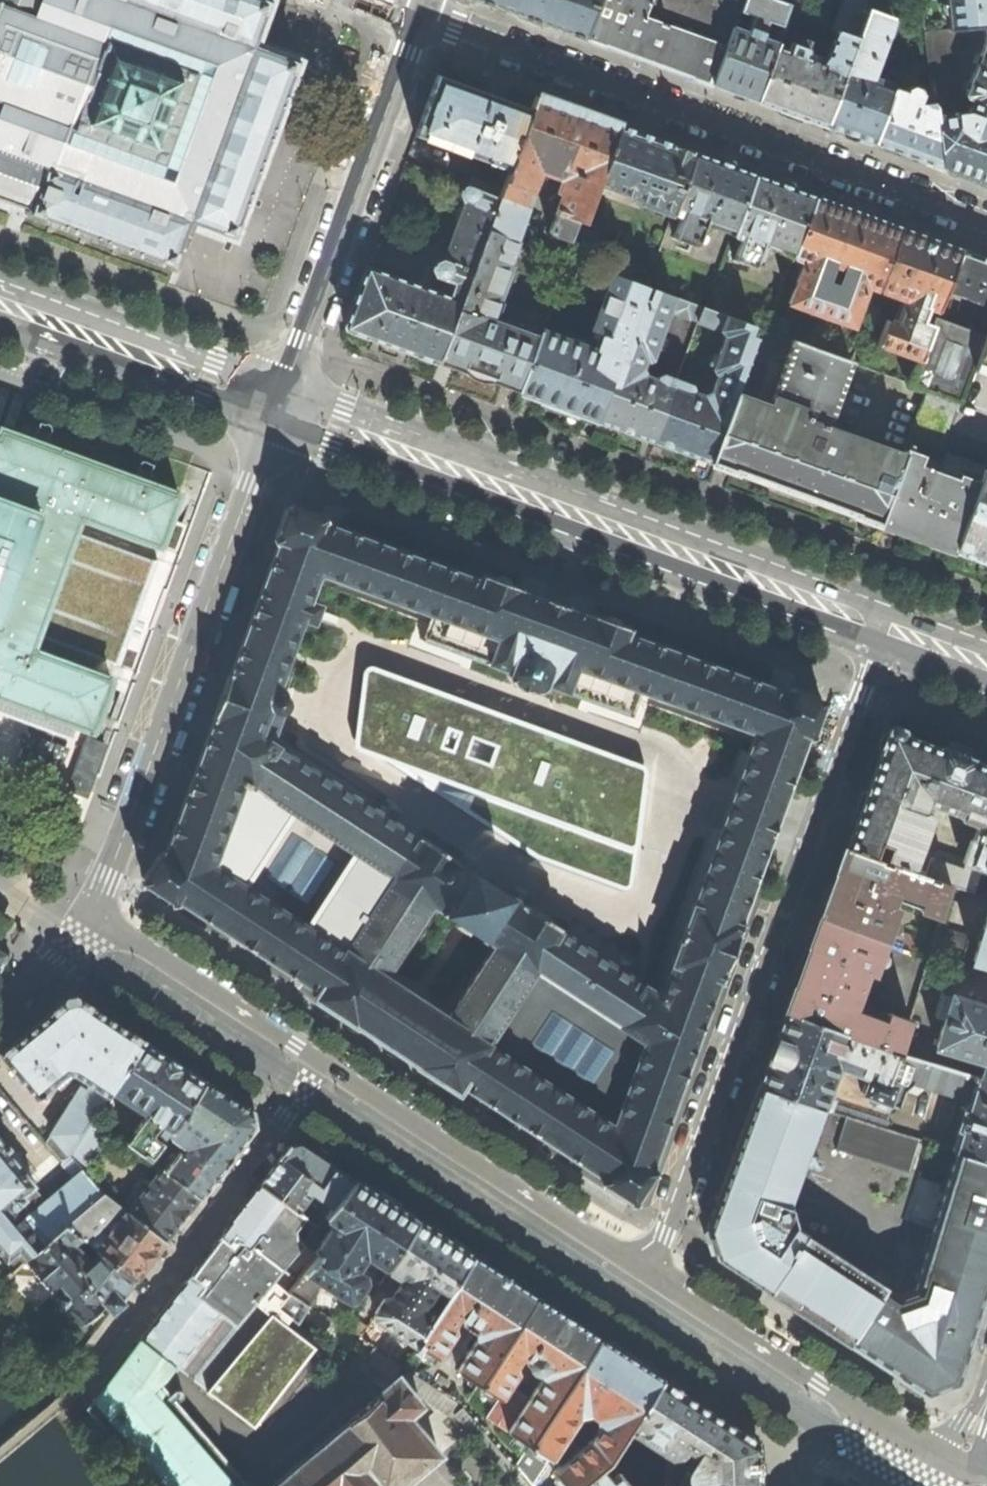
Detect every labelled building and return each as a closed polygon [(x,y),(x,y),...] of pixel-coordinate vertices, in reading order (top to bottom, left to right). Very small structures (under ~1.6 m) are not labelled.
[(28,210),(26,215),(174,268),(182,246),(190,225),(234,241),(268,150),(300,60),(256,44),(265,20),(272,0),(0,0),(0,200),(28,210)] [(584,38),(597,0),(482,0),(533,19),(584,38)] [(711,85),(732,26),(737,12),(741,1),(738,0),(597,0),(584,38),(649,61),(711,85)] [(741,1),(737,12),(752,18),(749,28),(762,33),(766,21),(781,26),(789,4),(779,0),(741,0),(741,1)] [(823,126),(866,8),(869,0),(842,0),(831,31),(835,32),(826,56),(820,65),(802,58),(806,48),(789,42),(785,52),(774,48),(755,101),(787,113),(823,126)] [(949,30),(953,29),(983,26),(986,26),(986,0),(946,0),(949,30)] [(846,134),(872,143),(892,89),(894,84),(870,76),(891,17),(866,8),(823,126),(846,134)] [(732,92),(755,101),(774,48),(776,42),(761,36),(762,33),(749,28),(747,32),(732,26),(711,85),(732,92)] [(983,26),(984,41),(971,77),(986,82),(986,26),(983,26)] [(957,58),(953,29),(949,30),(924,32),(927,61),(957,58)] [(413,134),(508,168),(530,108),(479,89),(436,73),(425,102),(413,134)] [(986,186),(986,82),(971,77),(964,95),(966,99),(971,101),(967,113),(934,116),(941,169),(960,176),(986,186)] [(905,155),(941,169),(934,116),(933,102),(920,104),(919,107),(916,106),(920,96),(919,92),(917,88),(913,86),(909,87),(905,88),(904,93),(892,89),(872,143),(905,155)] [(576,108),(535,93),(530,108),(508,168),(497,196),(486,226),(514,237),(524,213),(519,202),(535,161),(538,161),(539,165),(548,168),(552,167),(569,173),(548,231),(569,239),(575,221),(582,223),(596,186),(619,124),(576,108)] [(657,138),(619,124),(596,186),(611,191),(611,189),(631,196),(632,192),(656,201),(653,207),(670,213),(673,205),(693,151),(657,138)] [(722,162),(693,151),(673,205),(683,209),(672,237),(693,245),(702,219),(708,217),(733,227),(753,174),(722,162)] [(467,185),(497,196),(501,186),(448,167),(445,176),(467,185)] [(782,184),(753,174),(733,227),(743,230),(732,259),(752,267),(761,243),(769,239),(794,248),(813,195),(782,184)] [(398,347),(436,361),(486,226),(497,196),(467,185),(462,188),(460,193),(462,199),(464,200),(442,261),(439,260),(435,263),(433,268),(435,274),(438,275),(432,292),(365,266),(354,296),(343,327),(382,341),(379,350),(387,353),(395,356),(398,347)] [(850,326),(864,285),(876,289),(899,227),(855,211),(813,195),(794,248),(791,256),(802,260),(786,302),(850,326)] [(478,376),(516,390),(539,329),(519,321),(516,328),(481,316),(488,299),(496,301),(510,264),(508,260),(516,237),(514,237),(486,226),(436,361),(478,376)] [(927,237),(899,227),(876,289),(906,300),(897,323),(885,319),(875,343),(918,359),(931,324),(921,321),(926,307),(936,311),(959,249),(927,237)] [(958,401),(972,365),(986,324),(986,260),(982,258),(959,249),(936,311),(931,324),(918,359),(910,383),(926,389),(955,400),(958,401)] [(572,412),(573,411),(597,419),(641,297),(645,286),(611,274),(590,329),(599,333),(593,349),(539,329),(516,390),(540,399),(540,400),(555,406),(572,412)] [(641,297),(597,419),(615,427),(625,430),(653,440),(676,379),(661,374),(656,376),(655,379),(643,375),(640,367),(643,358),(647,360),(650,358),(668,307),(673,309),(672,312),(688,318),(690,317),(698,320),(703,307),(650,288),(646,299),(641,297)] [(695,456),(709,461),(735,392),(755,336),(750,334),(753,325),(703,307),(698,320),(697,321),(720,329),(725,335),(713,368),(717,373),(711,392),(702,395),(691,390),(689,384),(676,379),(653,440),(678,450),(695,456)] [(972,365),(986,370),(986,324),(972,365)] [(852,514),(877,524),(903,454),(826,426),(849,361),(792,340),(769,404),(735,392),(709,461),(733,470),(734,469),(780,485),(853,512),(852,514)] [(909,435),(939,446),(955,400),(926,389),(909,435)] [(597,419),(594,428),(612,436),(615,427),(597,419)] [(50,715),(91,731),(93,728),(94,728),(111,682),(110,681),(111,678),(32,649),(81,517),(159,545),(160,542),(162,543),(178,497),(179,493),(14,432),(0,427),(0,697),(50,715)] [(911,537),(952,552),(983,468),(946,455),(939,474),(917,466),(920,456),(904,450),(903,454),(877,524),(911,537)] [(695,456),(691,465),(705,471),(709,461),(695,456)] [(983,468),(952,552),(983,562),(981,571),(986,573),(986,458),(983,468)] [(480,579),(323,522),(320,515),(304,509),(292,505),(284,508),(275,535),(278,542),(230,673),(228,672),(211,719),(213,719),(165,850),(157,853),(144,873),(150,889),(171,901),(176,900),(316,991),(313,997),(385,1043),(457,1089),(460,1085),(600,1177),(600,1182),(629,1200),(635,1198),(651,1173),(649,1167),(717,980),(719,981),(740,922),(738,922),(762,854),(772,828),(781,803),(805,735),(810,733),(822,704),(818,697),(791,687),(783,690),(627,633),(629,627),(589,613),(553,600),(522,588),(482,574),(480,579)] [(41,636),(120,665),(158,561),(79,532),(41,636)] [(921,583),(918,591),(939,597),(941,589),(926,585),(921,583)] [(364,665),(362,672),(356,740),(356,745),(360,747),(399,763),(538,857),(625,888),(633,887),(636,881),(640,841),(647,769),(643,764),(372,663),(364,665)] [(887,729),(861,800),(844,847),(947,883),(971,891),(979,868),(985,871),(986,870),(986,766),(957,755),(887,729)] [(107,744),(85,736),(66,790),(87,798),(107,744)] [(819,917),(884,941),(887,931),(890,931),(892,931),(895,929),(896,927),(897,923),(895,921),(892,918),(896,909),(890,907),(893,897),(920,907),(919,909),(937,916),(947,883),(844,847),(827,894),(819,917)] [(986,913),(973,960),(986,964),(986,913)] [(784,1011),(898,1052),(908,1019),(887,1012),(886,1015),(854,1004),(866,971),(872,973),(876,963),(878,963),(881,963),(883,961),(885,958),(885,955),(883,952),(881,951),(884,941),(819,917),(801,966),(784,1011)] [(928,957),(958,967),(968,936),(937,927),(928,957)] [(9,956),(0,950),(0,970),(9,956)] [(903,1002),(912,1005),(918,988),(908,985),(903,1002)] [(979,1078),(986,1080),(986,1006),(951,995),(950,997),(940,993),(932,1017),(943,1020),(935,1046),(975,1058),(973,1062),(980,1064),(982,1060),(984,1061),(979,1078)] [(107,1097),(110,1091),(142,1042),(77,999),(70,1001),(63,1002),(15,1043),(0,1055),(0,1056),(36,1098),(66,1073),(73,1073),(90,1086),(107,1097)] [(911,1083),(966,1099),(973,1076),(898,1052),(784,1011),(770,1050),(757,1087),(820,1108),(826,1110),(830,1097),(826,1092),(835,1066),(864,1076),(859,1091),(861,1094),(869,1097),(868,1101),(869,1104),(880,1108),(884,1107),(886,1103),(895,1106),(898,1105),(903,1090),(911,1083)] [(157,1052),(142,1042),(110,1091),(146,1114),(125,1141),(150,1159),(163,1142),(153,1134),(161,1124),(171,1132),(187,1111),(205,1082),(192,1074),(157,1052)] [(986,1160),(986,1080),(979,1078),(973,1076),(966,1099),(951,1149),(956,1150),(986,1160)] [(229,1098),(205,1082),(187,1111),(171,1132),(190,1147),(184,1154),(178,1150),(163,1169),(163,1170),(199,1198),(253,1126),(250,1112),(229,1098)] [(69,1154),(92,1120),(107,1097),(90,1086),(87,1092),(81,1088),(45,1143),(63,1164),(69,1154)] [(956,1150),(915,1286),(894,1294),(883,1287),(884,1285),(804,1233),(803,1235),(791,1226),(794,1222),(788,1207),(785,1205),(820,1108),(757,1087),(704,1231),(708,1243),(711,1254),(925,1394),(955,1384),(986,1277),(986,1160),(956,1150)] [(910,1169),(918,1140),(850,1119),(840,1147),(910,1169)] [(113,1135),(92,1120),(69,1154),(83,1171),(113,1135)] [(12,1211),(26,1199),(23,1196),(34,1186),(4,1150),(7,1147),(0,1138),(0,1215),(7,1209),(10,1213),(12,1211)] [(288,1146),(259,1183),(296,1210),(311,1191),(332,1206),(355,1179),(319,1156),(299,1144),(288,1146)] [(183,1219),(199,1198),(163,1170),(130,1213),(165,1241),(183,1219)] [(41,1246),(65,1227),(102,1194),(83,1171),(20,1222),(41,1246)] [(365,1255),(386,1268),(418,1220),(385,1199),(355,1179),(332,1206),(323,1216),(332,1222),(314,1251),(317,1254),(288,1290),(308,1304),(321,1283),(347,1300),(354,1298),(365,1281),(363,1274),(355,1270),(365,1255)] [(245,1202),(246,1203),(290,1236),(305,1217),(296,1210),(259,1183),(252,1192),(245,1202)] [(102,1194),(65,1227),(80,1238),(101,1255),(134,1280),(150,1260),(165,1241),(130,1213),(102,1194)] [(269,1314),(288,1290),(317,1254),(314,1251),(301,1241),(299,1242),(290,1236),(246,1203),(227,1226),(226,1225),(211,1246),(212,1247),(206,1256),(198,1265),(196,1265),(140,1338),(173,1364),(206,1390),(269,1314)] [(12,1211),(10,1213),(7,1209),(0,1215),(0,1255),(12,1270),(24,1260),(41,1246),(20,1222),(12,1211)] [(442,1236),(418,1220),(386,1268),(403,1279),(390,1299),(388,1297),(383,1298),(374,1313),(375,1318),(414,1343),(472,1256),(442,1236)] [(30,1267),(52,1293),(80,1326),(86,1322),(91,1322),(101,1313),(102,1307),(105,1305),(114,1308),(124,1294),(134,1280),(101,1255),(89,1265),(89,1261),(86,1257),(83,1253),(79,1249),(74,1246),(80,1238),(65,1227),(41,1246),(24,1260),(30,1267)] [(503,1276),(472,1256),(414,1343),(435,1357),(452,1332),(451,1324),(456,1316),(465,1322),(466,1325),(465,1326),(473,1331),(475,1330),(477,1330),(478,1338),(457,1371),(478,1384),(535,1297),(503,1276)] [(39,1304),(52,1293),(30,1267),(15,1280),(17,1286),(21,1291),(25,1296),(30,1299),(37,1302),(39,1304)] [(288,1290),(269,1314),(285,1324),(290,1316),(297,1321),(308,1304),(288,1290)] [(486,1417),(527,1445),(597,1338),(565,1316),(535,1297),(478,1384),(498,1398),(486,1417)] [(315,1348),(285,1324),(269,1314),(206,1390),(252,1425),(315,1348)] [(368,1362),(376,1349),(338,1325),(330,1337),(368,1362)] [(155,1384),(163,1378),(173,1364),(140,1338),(134,1346),(87,1406),(104,1428),(106,1427),(157,1485),(245,1485),(155,1384)] [(627,1430),(660,1378),(628,1357),(597,1338),(527,1445),(514,1466),(531,1485),(536,1485),(551,1462),(551,1459),(560,1465),(552,1472),(563,1485),(577,1485),(599,1467),(607,1460),(627,1430)] [(397,1380),(443,1410),(451,1398),(405,1367),(397,1380)] [(660,1378),(627,1430),(670,1457),(680,1455),(690,1462),(687,1467),(685,1474),(688,1482),(682,1485),(758,1485),(755,1440),(716,1415),(660,1378)] [(397,1380),(268,1485),(402,1485),(439,1455),(407,1417),(420,1406),(397,1380)] [(514,1466),(464,1405),(451,1398),(443,1410),(454,1418),(510,1485),(531,1485),(514,1466)] [(614,1470),(607,1476),(599,1467),(577,1485),(628,1485),(614,1470)]
